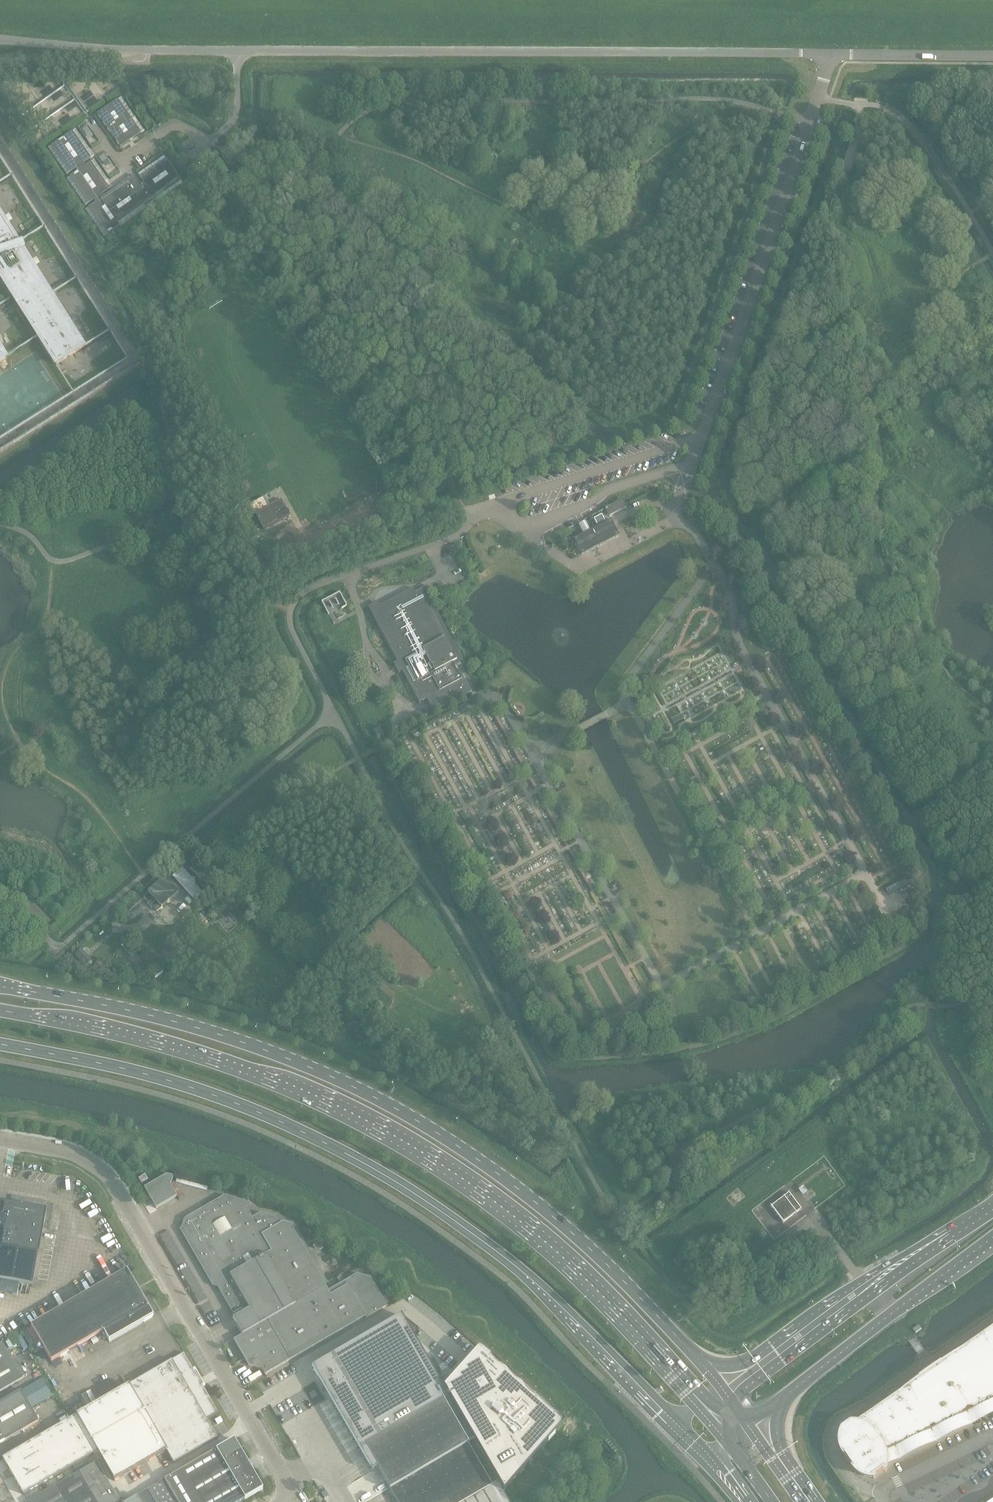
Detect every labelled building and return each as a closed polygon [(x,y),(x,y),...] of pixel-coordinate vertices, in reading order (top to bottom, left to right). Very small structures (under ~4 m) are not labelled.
[(118,100),(97,114),(120,148),(141,133),(118,100)] [(89,208),(107,235),(120,226),(118,223),(144,206),(145,207),(156,200),(155,198),(181,180),(167,159),(140,178),(143,183),(141,185),(135,176),(104,197),(102,194),(110,189),(91,162),(85,166),(84,163),(91,158),(72,131),(51,146),(70,173),(76,169),(77,172),(70,177),(89,204),(94,200),(96,202),(89,208)] [(56,365),(83,348),(0,215),(0,276),(56,365)] [(265,508),(255,514),(263,530),(290,516),(281,500),(265,508)] [(623,500),(605,509),(609,517),(627,508),(623,500)] [(603,515),(595,519),(598,524),(605,521),(603,515)] [(582,555),(619,536),(611,519),(574,539),(582,555)] [(369,607),(402,671),(398,673),(399,673),(403,671),(419,703),(429,698),(433,705),(430,706),(433,712),(471,692),(459,669),(456,671),(454,666),(462,661),(463,661),(462,661),(424,589),(428,587),(428,586),(416,593),(414,589),(371,611),(369,607)] [(380,727),(374,730),(378,738),(384,735),(380,727)] [(179,866),(169,875),(193,901),(203,893),(179,866)] [(143,896),(149,903),(157,911),(179,891),(165,876),(143,896)] [(901,891),(903,895),(910,891),(908,887),(901,891)] [(93,959),(84,948),(77,954),(86,965),(93,959)] [(145,1175),(139,1178),(142,1183),(148,1180),(145,1175)] [(144,1188),(146,1192),(156,1209),(177,1197),(170,1184),(171,1184),(173,1177),(166,1175),(144,1188)] [(789,1193),(771,1206),(783,1223),(801,1210),(789,1193)] [(184,1219),(181,1228),(214,1285),(219,1287),(235,1313),(242,1309),(244,1312),(232,1319),(242,1335),(233,1340),(248,1366),(263,1368),(266,1374),(364,1317),(365,1319),(387,1306),(371,1278),(357,1274),(328,1291),(290,1224),(283,1223),(279,1225),(274,1217),(261,1213),(252,1218),(243,1201),(224,1196),(184,1219)] [(32,1285),(37,1257),(37,1253),(38,1253),(43,1227),(46,1210),(18,1206),(12,1201),(10,1204),(6,1203),(5,1205),(0,1204),(0,1279),(32,1285)] [(320,1241),(313,1245),(315,1249),(320,1250),(324,1248),(320,1241)] [(127,1271),(31,1326),(51,1362),(103,1332),(109,1342),(154,1317),(147,1306),(139,1292),(140,1292),(136,1284),(135,1285),(127,1271)] [(312,1368),(331,1401),(330,1402),(334,1408),(335,1407),(336,1409),(335,1410),(339,1416),(340,1415),(341,1418),(340,1418),(343,1424),(345,1424),(346,1426),(345,1427),(348,1433),(349,1432),(351,1434),(349,1435),(353,1441),(354,1440),(355,1442),(354,1443),(358,1449),(359,1449),(362,1454),(361,1455),(364,1461),(366,1460),(367,1462),(366,1463),(369,1469),(371,1469),(373,1472),(377,1470),(396,1501),(510,1501),(504,1492),(548,1443),(564,1425),(505,1372),(500,1377),(486,1365),(491,1359),(480,1349),(444,1388),(402,1316),(312,1368)] [(913,1330),(916,1334),(922,1329),(919,1325),(913,1330)] [(943,1365),(942,1365),(920,1381),(855,1426),(853,1427),(850,1428),(847,1430),(844,1432),(843,1435),(842,1439),(841,1442),(842,1445),(842,1449),(843,1452),(845,1455),(856,1471),(858,1474),(861,1476),(864,1477),(867,1479),(870,1479),(874,1480),(887,1471),(888,1467),(888,1464),(888,1460),(887,1457),(887,1455),(893,1452),(894,1452),(899,1450),(899,1449),(929,1435),(930,1435),(935,1432),(966,1417),(966,1418),(971,1415),(992,1404),(992,1330),(943,1365)] [(0,1344),(0,1392),(23,1379),(2,1343),(0,1344)] [(184,1353),(72,1418),(93,1455),(98,1452),(115,1481),(167,1451),(174,1463),(217,1438),(206,1419),(218,1412),(184,1353)] [(42,1379),(22,1392),(32,1409),(53,1397),(42,1379)] [(114,1380),(110,1382),(115,1390),(119,1388),(114,1380)] [(39,1421),(32,1409),(22,1392),(21,1390),(0,1402),(0,1444),(39,1421)] [(72,1418),(2,1459),(14,1479),(14,1481),(16,1482),(17,1484),(17,1486),(19,1487),(20,1489),(20,1491),(22,1492),(23,1495),(93,1455),(72,1418)] [(164,1480),(177,1501),(241,1501),(263,1489),(252,1470),(253,1466),(251,1462),(246,1460),(234,1440),(164,1480)] [(96,1462),(79,1472),(27,1501),(120,1501),(96,1462)] [(137,1496),(141,1501),(177,1501),(164,1480),(148,1490),(137,1496)]
